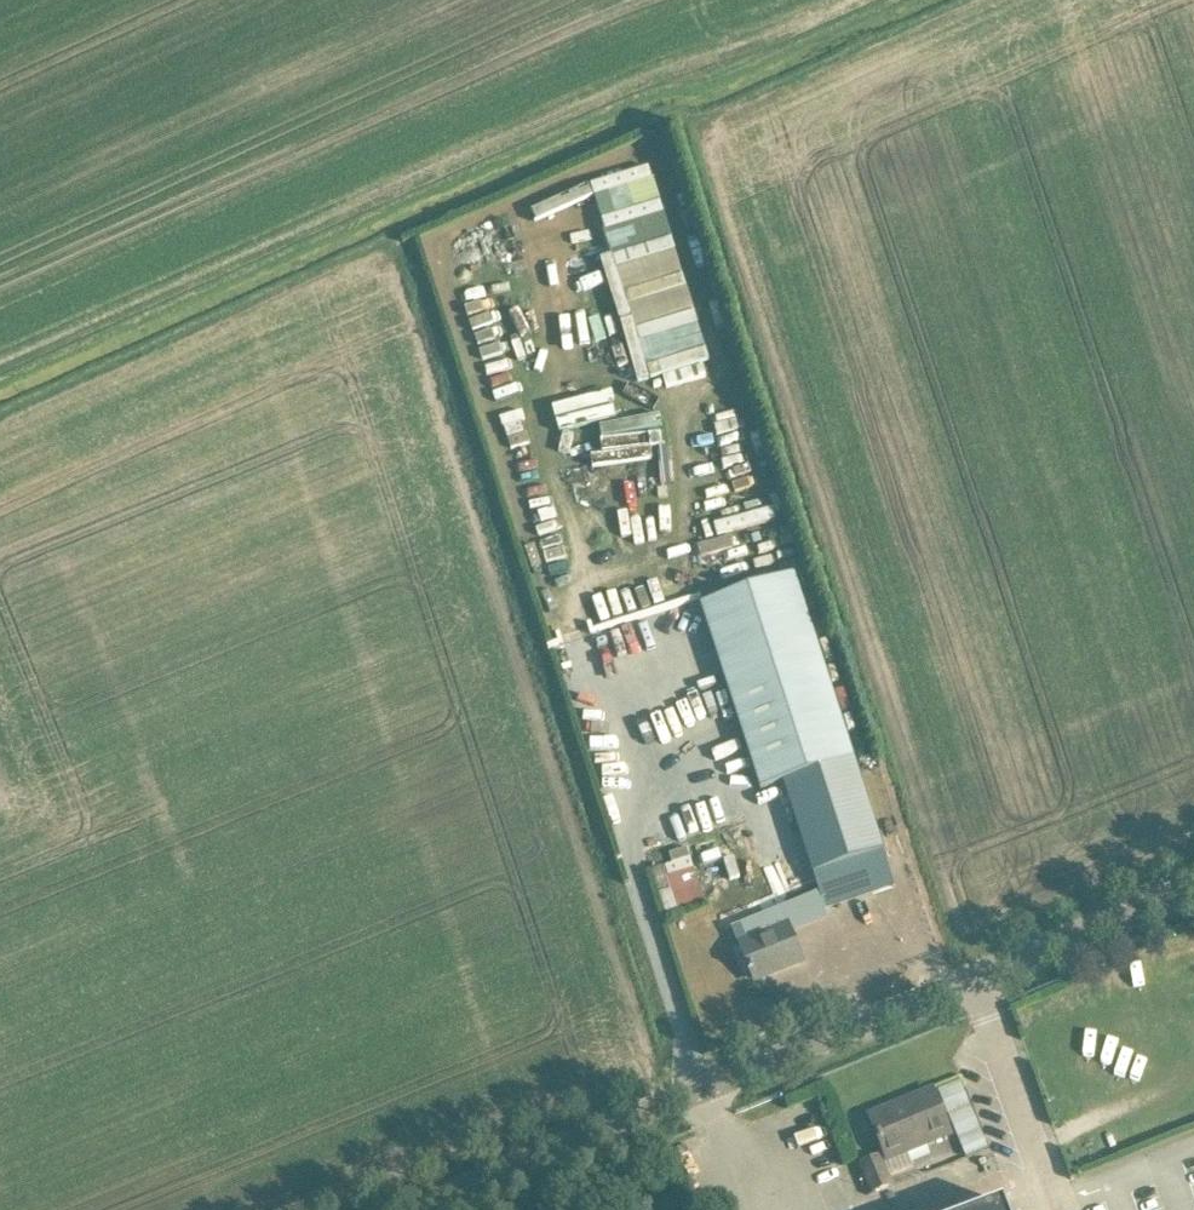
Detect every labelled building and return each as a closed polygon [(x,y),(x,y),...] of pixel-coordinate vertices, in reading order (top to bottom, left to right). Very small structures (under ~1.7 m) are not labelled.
[(608,255),(600,257),(635,382),(707,362),(653,167),(528,202),(533,217),(593,201),(608,255)] [(794,574),(701,604),(761,790),(783,783),(819,895),(783,911),(792,933),(828,918),(825,910),(896,887),(854,759),(794,574)] [(783,911),(733,931),(750,972),(751,972),(754,980),(784,968),(785,970),(803,962),(792,933),(783,911)] [(904,1102),(870,1116),(888,1161),(956,1133),(938,1088),(932,1091),(904,1102)] [(880,1155),(859,1163),(872,1194),(893,1186),(889,1178),(880,1155)]
